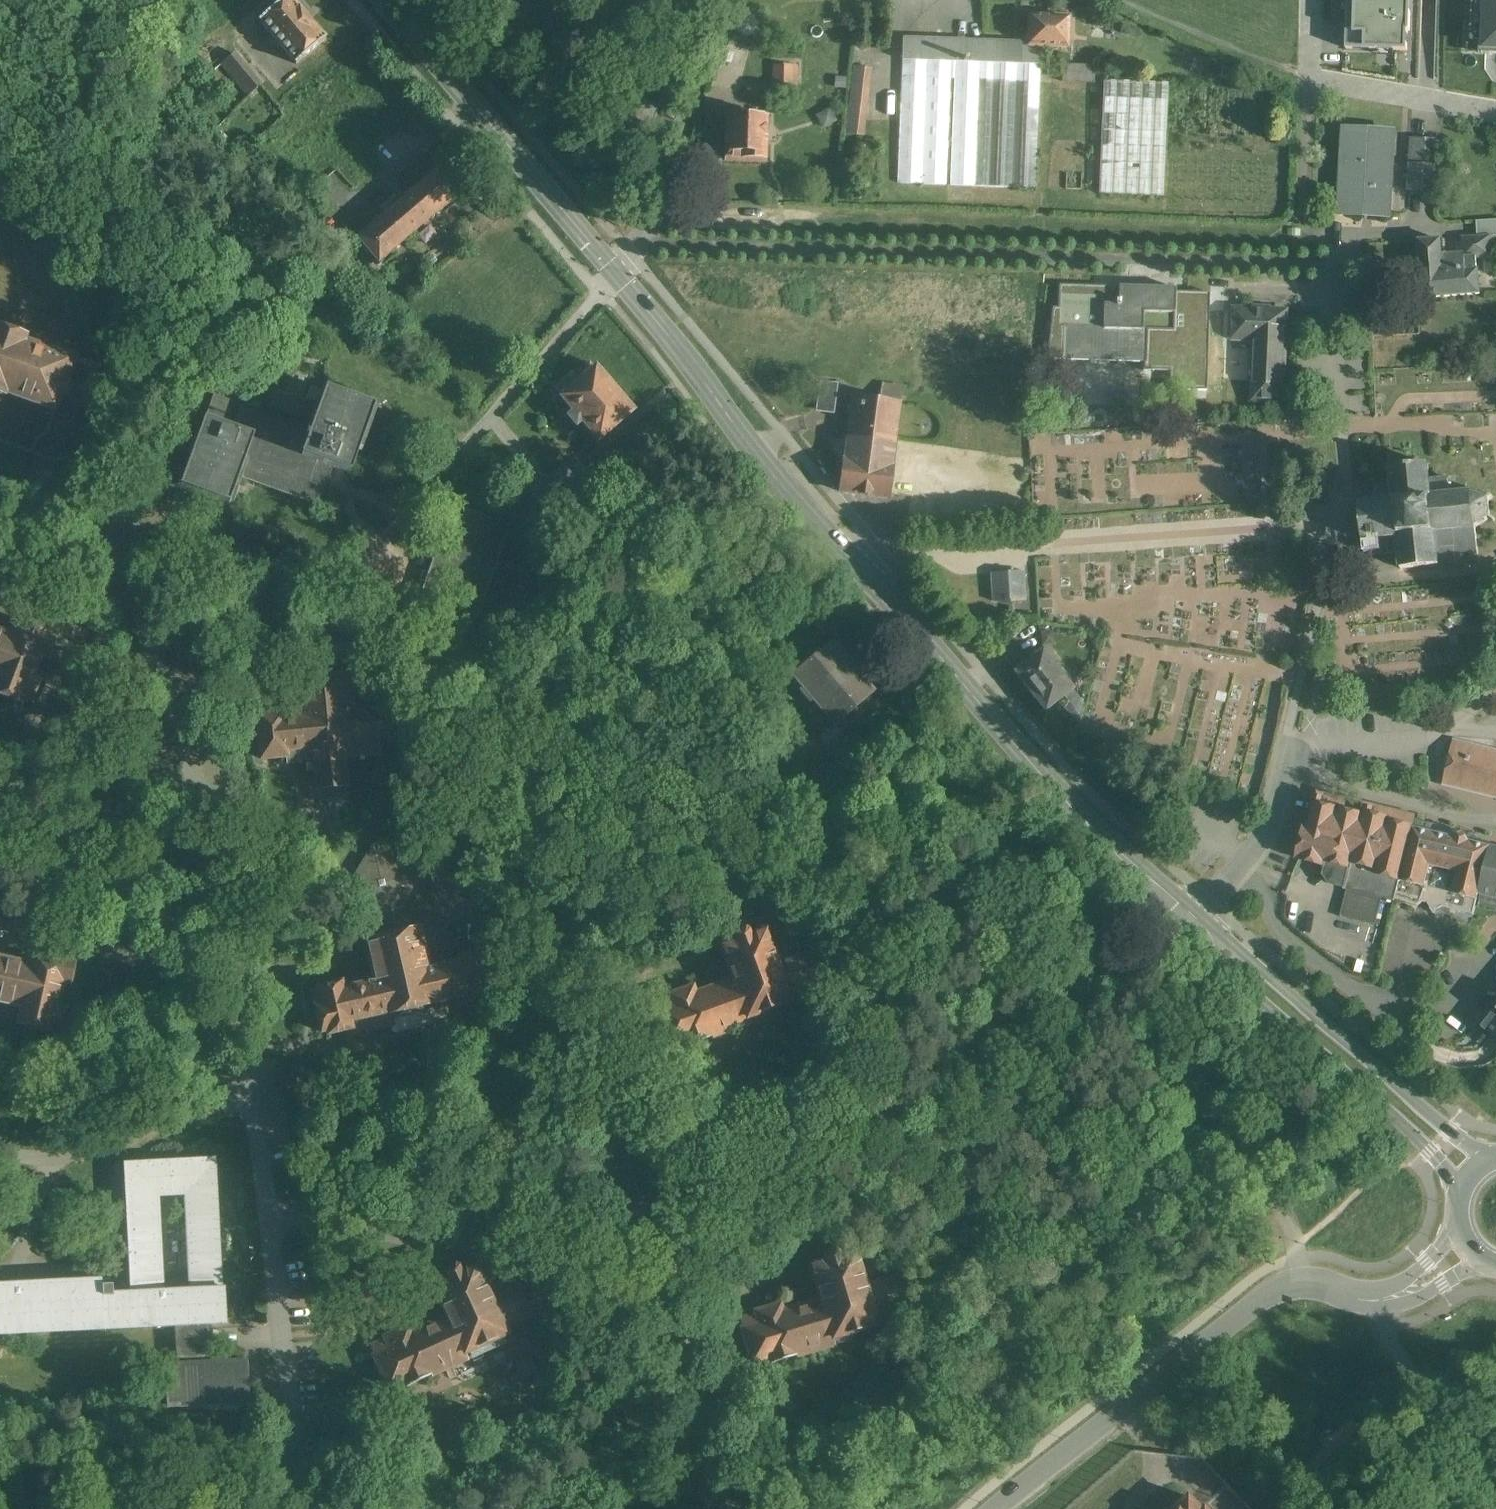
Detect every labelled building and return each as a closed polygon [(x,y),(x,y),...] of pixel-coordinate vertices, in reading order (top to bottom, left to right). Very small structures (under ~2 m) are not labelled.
[(294,0),(280,0),(258,19),(297,64),(327,37),(294,0)] [(1345,49),(1408,51),(1409,0),(1347,0),(1345,49)] [(1476,0),(1473,0),(1472,41),(1482,41),(1482,51),(1495,51),(1495,0),(1484,0),(1476,0)] [(1069,17),(1030,15),(1029,43),(1041,43),(1041,46),(1068,47),(1069,17)] [(1029,43),(904,38),(903,61),(1040,66),(1041,46),(1041,43),(1029,43)] [(263,83),(236,50),(220,63),(247,97),(263,83)] [(1040,66),(903,61),(898,183),(948,185),(952,81),(956,81),(952,185),(977,186),(981,82),(993,82),(989,187),(1035,189),(1040,66)] [(1073,66),(1062,65),(1061,82),(1073,82),(1073,66)] [(1095,66),(1073,66),(1073,82),(1094,83),(1095,66)] [(868,70),(854,69),(847,132),(860,134),(868,70)] [(791,83),(791,72),(778,72),(779,83),(791,83)] [(1169,83),(1104,80),(1099,193),(1164,196),(1169,83)] [(640,95),(628,132),(651,140),(663,103),(640,95)] [(767,118),(729,117),(729,160),(766,161),(767,136),(770,135),(770,130),(767,128),(767,118)] [(1393,131),(1345,129),(1344,130),(1345,130),(1343,161),(1340,213),(1388,215),(1393,131)] [(1425,140),(1412,139),(1411,164),(1423,165),(1425,140)] [(1439,140),(1425,140),(1423,165),(1437,166),(1439,140)] [(1285,152),(1268,151),(1266,199),(1282,200),(1285,152)] [(1423,165),(1411,164),(1410,190),(1436,192),(1437,166),(1423,165)] [(444,177),(437,169),(410,191),(432,217),(458,194),(451,185),(444,177)] [(458,179),(451,172),(444,177),(451,185),(458,179)] [(410,191),(384,214),(406,239),(432,217),(410,191)] [(406,239),(384,214),(357,237),(379,262),(406,239)] [(1495,233),(1495,218),(1477,219),(1477,234),(1495,233)] [(1462,238),(1463,253),(1465,253),(1465,261),(1495,258),(1495,237),(1462,238)] [(1441,240),(1420,242),(1424,300),(1481,296),(1479,267),(1466,268),(1465,261),(1465,253),(1463,253),(1442,255),(1441,240)] [(1119,296),(1060,294),(1060,327),(1064,328),(1063,359),(1146,362),(1147,328),(1145,328),(1146,313),(1176,314),(1177,288),(1119,287),(1119,296)] [(1288,312),(1235,310),(1233,339),(1254,340),(1251,399),(1284,401),(1288,312)] [(0,327),(0,396),(5,397),(7,393),(55,410),(60,397),(63,398),(68,384),(65,383),(74,359),(26,341),(28,337),(0,327)] [(637,411),(599,368),(595,372),(593,369),(583,377),(587,382),(567,397),(603,437),(629,414),(632,416),(637,411)] [(837,383),(819,381),(816,408),(834,410),(837,383)] [(375,405),(326,388),(310,431),(302,455),(332,466),(351,473),(375,405)] [(901,403),(854,397),(842,491),(888,497),(901,403)] [(310,431),(241,404),(233,428),(254,436),(240,475),(319,504),(332,466),(302,455),(310,431)] [(233,428),(205,418),(180,485),(229,503),(240,475),(254,436),(233,428)] [(1391,468),(1393,485),(1375,487),(1377,501),(1360,503),(1365,541),(1382,539),(1384,554),(1401,552),(1403,568),(1440,564),(1439,563),(1481,558),(1478,527),(1488,519),(1495,523),(1495,519),(1490,516),(1489,503),(1495,497),(1493,494),(1488,499),(1473,494),(1451,496),(1450,478),(1431,480),(1430,464),(1391,468)] [(510,525),(452,504),(415,605),(474,626),(510,525)] [(1025,573),(992,576),(994,601),(1012,606),(1013,601),(1028,600),(1025,573)] [(0,630),(0,699),(24,707),(26,702),(33,704),(41,682),(37,681),(44,659),(48,660),(54,642),(45,639),(48,631),(31,625),(29,632),(14,627),(12,634),(0,630)] [(876,691),(832,639),(791,674),(835,726),(876,691)] [(1074,689),(1043,650),(1016,672),(1025,684),(1024,686),(1035,700),(1036,698),(1047,711),(1074,689)] [(345,675),(292,682),(297,718),(280,720),(279,715),(254,718),(259,762),(288,758),(289,766),(314,762),(318,792),(348,788),(344,758),(378,754),(376,745),(397,742),(392,708),(350,714),(345,675)] [(61,703),(65,717),(77,714),(73,699),(61,703)] [(1491,749),(1492,748),(1488,747),(1488,748),(1474,744),(1471,743),(1471,744),(1457,740),(1457,739),(1454,739),(1442,785),(1446,786),(1446,785),(1460,789),(1460,790),(1463,790),(1464,790),(1478,793),(1477,794),(1481,795),(1481,794),(1495,798),(1495,750),(1491,749)] [(1413,827),(1313,802),(1301,856),(1349,868),(1344,889),(1395,902),(1395,900),(1413,827)] [(1491,846),(1413,827),(1395,900),(1418,906),(1423,902),(1427,903),(1433,913),(1443,907),(1474,915),(1479,894),(1491,846)] [(1491,846),(1479,894),(1495,898),(1495,847),(1491,846)] [(416,876),(374,849),(347,892),(381,913),(386,936),(400,933),(395,910),(416,876)] [(776,958),(765,929),(750,934),(748,927),(736,931),(739,938),(718,946),(730,979),(696,991),(694,986),(667,996),(669,1001),(655,1006),(669,1045),(686,1039),(687,1045),(713,1036),(712,1031),(746,1020),(747,1024),(770,1016),(768,1011),(793,1002),(790,993),(824,980),(813,950),(794,957),(793,952),(776,958)] [(386,936),(366,941),(376,983),(344,990),(343,985),(320,991),(320,994),(313,996),(323,1038),(330,1036),(330,1038),(350,1034),(351,1038),(392,1028),(390,1020),(404,1015),(405,1019),(431,1012),(432,1017),(468,1009),(468,1005),(493,999),(483,954),(459,960),(460,964),(429,971),(419,928),(400,933),(386,936)] [(0,961),(0,1017),(20,1022),(18,1027),(49,1033),(50,1029),(59,1031),(64,1011),(56,1009),(61,987),(69,988),(74,966),(59,962),(61,954),(45,950),(43,959),(35,957),(32,969),(0,961)] [(1483,1027),(1495,1038),(1495,1011),(1483,1027)] [(227,1323),(225,1289),(222,1289),(215,1159),(124,1164),(130,1294),(123,1294),(113,1295),(103,1295),(102,1286),(101,1281),(0,1286),(0,1334),(175,1325),(177,1365),(168,1366),(170,1407),(184,1406),(184,1408),(243,1413),(242,1403),(251,1402),(248,1362),(214,1363),(212,1323),(227,1323)] [(868,1283),(858,1251),(839,1257),(836,1249),(825,1252),(827,1261),(809,1267),(820,1300),(782,1313),(780,1307),(754,1316),(755,1319),(740,1324),(754,1364),(771,1358),(773,1366),(797,1357),(796,1353),(830,1341),(831,1345),(851,1339),(849,1334),(879,1324),(877,1318),(912,1306),(902,1275),(882,1282),(882,1279),(868,1283)] [(492,1299),(478,1269),(462,1276),(458,1269),(448,1273),(451,1280),(433,1288),(447,1319),(412,1334),(410,1329),(389,1338),(390,1341),(374,1349),(393,1391),(409,1384),(410,1385),(466,1359),(467,1361),(486,1352),(484,1347),(508,1335),(506,1329),(540,1314),(526,1283),(492,1299)] [(122,1279),(111,1280),(112,1285),(113,1285),(113,1295),(123,1294),(122,1279)] [(112,1285),(102,1286),(103,1295),(113,1295),(113,1285),(112,1285)] [(1186,1496),(1172,1508),(1198,1508),(1186,1496)]
